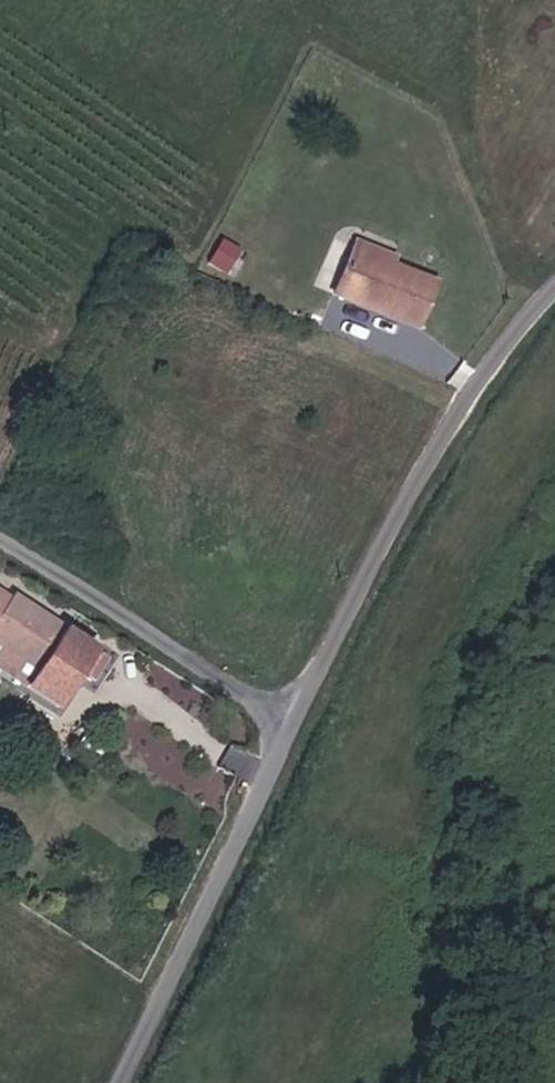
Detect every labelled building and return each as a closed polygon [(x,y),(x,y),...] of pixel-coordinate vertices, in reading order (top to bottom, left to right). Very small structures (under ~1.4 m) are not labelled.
[(221,236),(211,262),(232,269),(241,244),(221,236)] [(353,249),(404,270),(408,259),(357,238),(353,249)] [(342,275),(334,295),(417,328),(436,282),(404,270),(353,249),(342,275)] [(323,290),(334,295),(342,275),(331,270),(323,290)] [(60,709),(98,652),(0,589),(0,670),(60,709)] [(464,926),(477,930),(483,916),(470,911),(464,926)]
